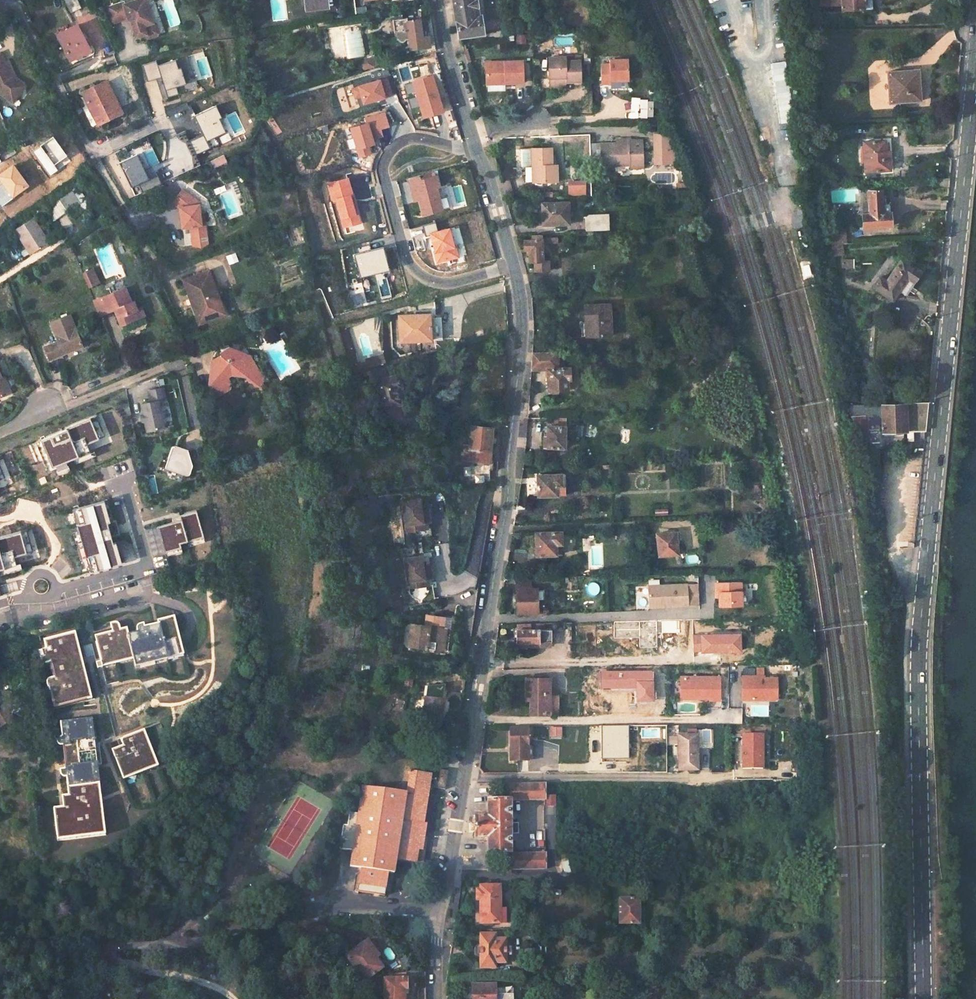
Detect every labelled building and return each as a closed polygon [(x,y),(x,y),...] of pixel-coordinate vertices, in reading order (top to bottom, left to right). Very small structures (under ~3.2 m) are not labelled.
[(71,11),(80,7),(77,0),(65,0),(71,11)] [(104,6),(111,21),(126,17),(129,18),(135,36),(144,33),(145,37),(154,33),(156,30),(153,22),(150,20),(144,5),(142,6),(140,0),(133,0),(122,4),(121,0),(104,6)] [(306,10),(327,8),(326,0),(305,0),(306,10)] [(459,38),(484,35),(481,17),(479,17),(476,0),(454,0),(459,38)] [(820,10),(864,8),(864,0),(834,0),(819,1),(820,10)] [(411,49),(435,46),(431,18),(409,21),(408,18),(394,20),(396,34),(398,33),(399,41),(400,41),(400,42),(400,43),(401,43),(402,43),(403,43),(404,43),(405,43),(405,42),(406,42),(406,41),(406,40),(409,40),(411,49)] [(77,24),(57,35),(70,60),(90,50),(77,24)] [(0,54),(0,93),(13,102),(23,88),(15,83),(12,77),(1,53),(0,54)] [(549,58),(550,78),(566,77),(566,81),(582,81),(582,61),(566,62),(566,57),(549,58)] [(373,58),(366,61),(363,67),(373,58)] [(602,65),(602,83),(610,83),(610,80),(629,80),(629,60),(610,60),(610,65),(602,65)] [(174,69),(171,61),(154,66),(158,79),(162,92),(165,91),(175,88),(182,86),(177,68),(174,69)] [(487,63),(488,82),(505,81),(505,83),(524,83),(523,61),(487,63)] [(154,66),(153,62),(141,65),(146,82),(158,79),(154,66)] [(887,71),(889,103),(920,101),(918,69),(887,71)] [(443,111),(432,75),(413,81),(424,117),(443,111)] [(18,81),(12,77),(15,83),(23,88),(25,85),(18,81)] [(392,95),(387,78),(380,80),(385,97),(392,95)] [(385,97),(380,80),(359,86),(362,97),(364,103),(385,97)] [(105,83),(84,94),(98,123),(120,112),(105,83)] [(362,97),(359,86),(353,88),(356,98),(362,97)] [(163,114),(160,87),(149,88),(152,116),(163,114)] [(167,98),(177,95),(175,88),(165,91),(167,98)] [(215,105),(192,117),(200,134),(188,141),(195,155),(209,148),(206,141),(225,132),(218,119),(221,118),(215,105)] [(245,132),(235,112),(225,117),(235,137),(245,132)] [(383,136),(381,128),(389,126),(385,112),(366,118),(367,123),(351,128),(360,157),(371,153),(369,145),(374,144),(373,139),(383,136)] [(815,113),(815,128),(826,127),(825,113),(815,113)] [(815,129),(817,144),(827,143),(826,127),(815,128),(815,129)] [(674,164),(673,134),(653,134),(653,143),(653,164),(674,164)] [(67,156),(53,137),(40,146),(41,147),(34,152),(51,175),(58,170),(54,165),(67,156)] [(862,141),(865,172),(890,170),(889,151),(886,151),(885,140),(862,141)] [(643,164),(642,143),(601,144),(602,166),(643,164)] [(532,149),(533,181),(557,180),(556,165),(551,165),(550,148),(532,149)] [(209,161),(212,168),(225,163),(222,155),(209,161)] [(134,156),(118,163),(129,188),(137,185),(146,181),(134,156)] [(13,164),(0,173),(0,180),(3,184),(0,186),(0,203),(2,206),(29,187),(13,164)] [(161,185),(156,175),(146,181),(137,185),(141,194),(161,185)] [(442,210),(436,187),(439,187),(436,176),(420,180),(419,177),(409,179),(413,194),(417,192),(423,215),(442,210)] [(357,213),(353,199),(351,199),(350,196),(352,195),(348,178),(329,183),(334,200),(337,199),(346,234),(355,232),(351,215),(357,213)] [(513,192),(508,178),(500,180),(504,195),(513,192)] [(933,179),(934,189),(948,188),(950,178),(933,179)] [(585,194),(585,184),(569,184),(569,194),(585,194)] [(861,213),(862,227),(890,225),(889,211),(882,212),(882,206),(881,189),(867,190),(868,213),(861,213)] [(177,211),(179,223),(181,223),(182,228),(187,227),(189,238),(203,235),(200,215),(197,215),(195,205),(191,206),(190,197),(181,190),(169,205),(177,211)] [(72,191),(60,200),(67,211),(80,203),(72,191)] [(60,200),(47,209),(54,220),(67,211),(60,200)] [(542,204),(543,225),(568,225),(567,203),(542,204)] [(585,215),(585,230),(609,229),(608,214),(585,215)] [(14,229),(25,247),(20,250),(25,257),(30,254),(48,242),(32,217),(14,229)] [(435,223),(421,226),(425,238),(428,237),(435,264),(458,258),(449,227),(437,231),(435,223)] [(842,245),(844,244),(843,230),(830,231),(832,245),(842,245)] [(528,250),(529,262),(534,262),(534,269),(548,268),(548,261),(542,261),(542,243),(557,242),(557,237),(541,238),(541,234),(527,235),(528,240),(524,241),(524,250),(528,250)] [(204,243),(203,235),(189,238),(190,246),(198,248),(204,243)] [(389,270),(384,249),(373,252),(372,250),(370,241),(352,246),(361,278),(389,270)] [(832,245),(834,260),(843,259),(842,245),(832,245)] [(879,276),(872,286),(892,301),(900,290),(908,278),(913,282),(920,272),(900,258),(884,280),(879,276)] [(841,260),(842,269),(853,268),(853,259),(841,260)] [(89,262),(82,265),(89,280),(95,277),(89,262)] [(811,277),(807,263),(799,266),(803,280),(811,277)] [(192,296),(199,317),(216,311),(211,294),(216,292),(209,269),(183,278),(189,297),(192,296)] [(908,278),(900,290),(904,293),(913,282),(908,278)] [(124,288),(94,301),(100,315),(114,310),(120,325),(137,318),(145,315),(141,307),(137,309),(134,301),(130,302),(124,288)] [(216,311),(199,317),(192,296),(189,297),(198,323),(224,314),(222,309),(216,292),(211,294),(216,311)] [(581,321),(581,323),(609,321),(609,305),(584,306),(585,321),(581,321)] [(429,317),(427,314),(399,316),(400,341),(428,340),(430,337),(429,317)] [(58,342),(45,347),(49,359),(83,346),(70,315),(50,323),(58,342)] [(581,323),(581,337),(610,335),(609,321),(581,323)] [(481,328),(472,330),(475,337),(484,335),(481,328)] [(681,356),(690,355),(689,346),(680,347),(681,356)] [(220,356),(210,360),(209,374),(214,374),(217,379),(207,387),(217,398),(230,390),(232,384),(228,378),(230,376),(245,378),(247,382),(252,383),(253,386),(264,381),(262,374),(251,356),(229,347),(219,353),(220,356)] [(549,363),(530,363),(530,369),(547,368),(557,368),(557,352),(549,352),(549,363)] [(549,352),(531,352),(530,363),(549,363),(549,352)] [(367,356),(369,366),(383,364),(382,354),(367,356)] [(547,368),(547,390),(567,390),(567,380),(570,380),(570,368),(557,368),(547,368)] [(214,374),(209,374),(207,387),(217,379),(214,374)] [(398,374),(375,380),(383,408),(401,403),(397,387),(401,386),(398,374)] [(5,376),(1,377),(7,393),(12,391),(5,376)] [(163,386),(149,389),(151,401),(142,403),(144,414),(145,420),(147,430),(164,427),(158,400),(166,398),(163,386)] [(849,405),(854,425),(864,424),(864,418),(870,417),(881,417),(881,432),(906,431),(906,435),(911,435),(911,431),(925,430),(928,402),(870,404),(849,405)] [(104,416),(33,446),(47,481),(97,460),(92,449),(114,440),(104,416)] [(543,436),(543,448),(564,448),(565,419),(551,419),(551,425),(547,425),(546,436),(543,436)] [(854,425),(856,433),(865,433),(864,424),(854,425)] [(472,426),(470,445),(465,445),(463,459),(488,462),(489,451),(491,428),(472,426)] [(628,443),(628,430),(619,430),(620,443),(628,443)] [(168,448),(162,469),(183,478),(188,475),(192,464),(188,451),(174,445),(168,448)] [(755,459),(757,469),(763,469),(761,459),(755,459)] [(488,468),(477,467),(476,483),(486,482),(488,468)] [(537,475),(537,495),(564,494),(564,474),(537,475)] [(417,499),(400,501),(403,530),(412,530),(412,536),(428,535),(425,504),(417,505),(417,499)] [(667,515),(666,507),(653,509),(654,517),(667,515)] [(119,569),(108,509),(73,515),(75,527),(70,528),(77,565),(88,563),(90,575),(119,569)] [(178,526),(156,532),(161,555),(202,545),(195,514),(177,519),(178,526)] [(535,532),(535,555),(555,555),(555,544),(561,544),(561,531),(550,531),(535,532)] [(655,534),(658,556),(677,553),(675,531),(655,534)] [(0,545),(0,579),(39,568),(30,536),(0,545)] [(676,542),(677,553),(684,553),(683,541),(676,542)] [(589,565),(603,565),(602,546),(589,546),(589,565)] [(413,557),(396,560),(402,589),(410,588),(412,594),(427,591),(421,561),(414,563),(413,557)] [(516,580),(516,588),(531,588),(531,580),(516,580)] [(586,584),(588,595),(599,593),(597,582),(586,584)] [(742,582),(716,583),(716,592),(719,592),(720,598),(720,607),(742,606),(742,582)] [(688,584),(649,585),(649,606),(659,606),(661,603),(664,603),(664,606),(689,605),(688,584)] [(700,605),(699,584),(688,584),(689,605),(700,605)] [(516,588),(517,614),(538,613),(537,601),(537,588),(531,588),(516,588)] [(450,618),(424,615),(423,626),(411,625),(409,646),(447,650),(450,618)] [(184,654),(175,616),(158,620),(159,623),(144,627),(144,623),(139,625),(138,625),(137,626),(136,627),(136,628),(136,629),(137,632),(128,634),(127,627),(120,629),(119,624),(118,623),(117,622),(115,622),(114,622),(112,622),(110,623),(112,631),(94,636),(101,663),(102,667),(133,660),(135,667),(184,654)] [(517,624),(517,641),(539,641),(539,647),(550,647),(550,631),(543,631),(543,623),(517,624)] [(92,699),(75,631),(43,638),(46,648),(41,649),(43,655),(40,656),(41,660),(41,662),(43,663),(44,663),(46,663),(49,662),(53,678),(52,678),(49,679),(47,681),(47,683),(47,685),(48,688),(48,687),(53,709),(92,699)] [(764,675),(744,675),(744,683),(742,683),(742,699),(777,699),(777,677),(764,677),(764,675)] [(719,676),(680,676),(680,697),(709,697),(709,699),(719,699),(719,676)] [(626,688),(626,677),(616,677),(616,688),(626,688)] [(530,695),(530,714),(549,714),(549,694),(549,678),(526,679),(526,695),(530,695)] [(549,694),(549,714),(559,714),(559,694),(549,694)] [(418,697),(411,696),(407,717),(414,719),(418,697)] [(443,701),(426,698),(424,712),(419,710),(418,717),(423,718),(422,724),(427,725),(428,719),(440,721),(443,701)] [(768,716),(768,702),(754,702),(754,716),(768,716)] [(1,725),(9,720),(2,710),(0,711),(0,724),(1,725)] [(102,835),(93,719),(61,722),(62,736),(60,736),(60,737),(56,738),(57,743),(58,744),(59,745),(61,745),(63,745),(65,768),(63,768),(63,769),(59,769),(60,774),(60,775),(61,777),(63,777),(65,777),(67,795),(60,796),(61,808),(52,809),(54,840),(102,835)] [(561,739),(561,726),(549,725),(549,738),(561,739)] [(160,765),(146,728),(122,737),(125,744),(113,748),(125,779),(160,765)] [(510,729),(510,760),(528,760),(528,728),(510,729)] [(739,768),(762,767),(761,732),(738,733),(739,768)] [(678,737),(679,770),(697,770),(696,736),(678,737)] [(416,863),(420,836),(424,837),(426,824),(423,823),(427,799),(431,772),(408,769),(407,772),(409,772),(406,792),(362,786),(357,813),(350,812),(348,823),(342,822),(339,847),(352,849),(349,866),(361,868),(357,891),(384,896),(388,872),(394,873),(396,860),(416,863)] [(448,771),(439,769),(438,778),(434,777),(432,787),(445,789),(448,771)] [(510,784),(510,799),(544,799),(544,784),(510,784)] [(475,816),(474,838),(486,838),(486,853),(510,853),(510,830),(510,823),(510,800),(487,800),(487,801),(487,816),(475,816)] [(424,837),(420,836),(416,863),(423,864),(427,838),(424,837)] [(510,854),(510,869),(522,869),(522,854),(510,854)] [(522,854),(522,869),(544,869),(544,854),(522,854)] [(480,900),(480,924),(500,924),(500,904),(500,884),(480,884),(480,889),(476,889),(476,900),(480,900)] [(619,900),(619,924),(638,924),(638,909),(638,899),(619,900)] [(500,904),(500,924),(509,924),(509,904),(500,904)] [(479,958),(479,967),(495,968),(495,963),(505,963),(505,954),(505,947),(505,939),(495,939),(495,934),(479,934),(479,945),(475,947),(475,955),(479,958)] [(367,940),(364,943),(374,958),(378,955),(367,940)] [(364,943),(347,955),(363,978),(369,977),(382,968),(364,943)] [(384,978),(384,997),(378,996),(378,998),(404,998),(404,993),(407,993),(407,978),(384,978)] [(647,998),(655,998),(655,983),(647,983),(647,998)] [(471,998),(510,998),(510,991),(494,990),(494,985),(471,986),(471,998)]
